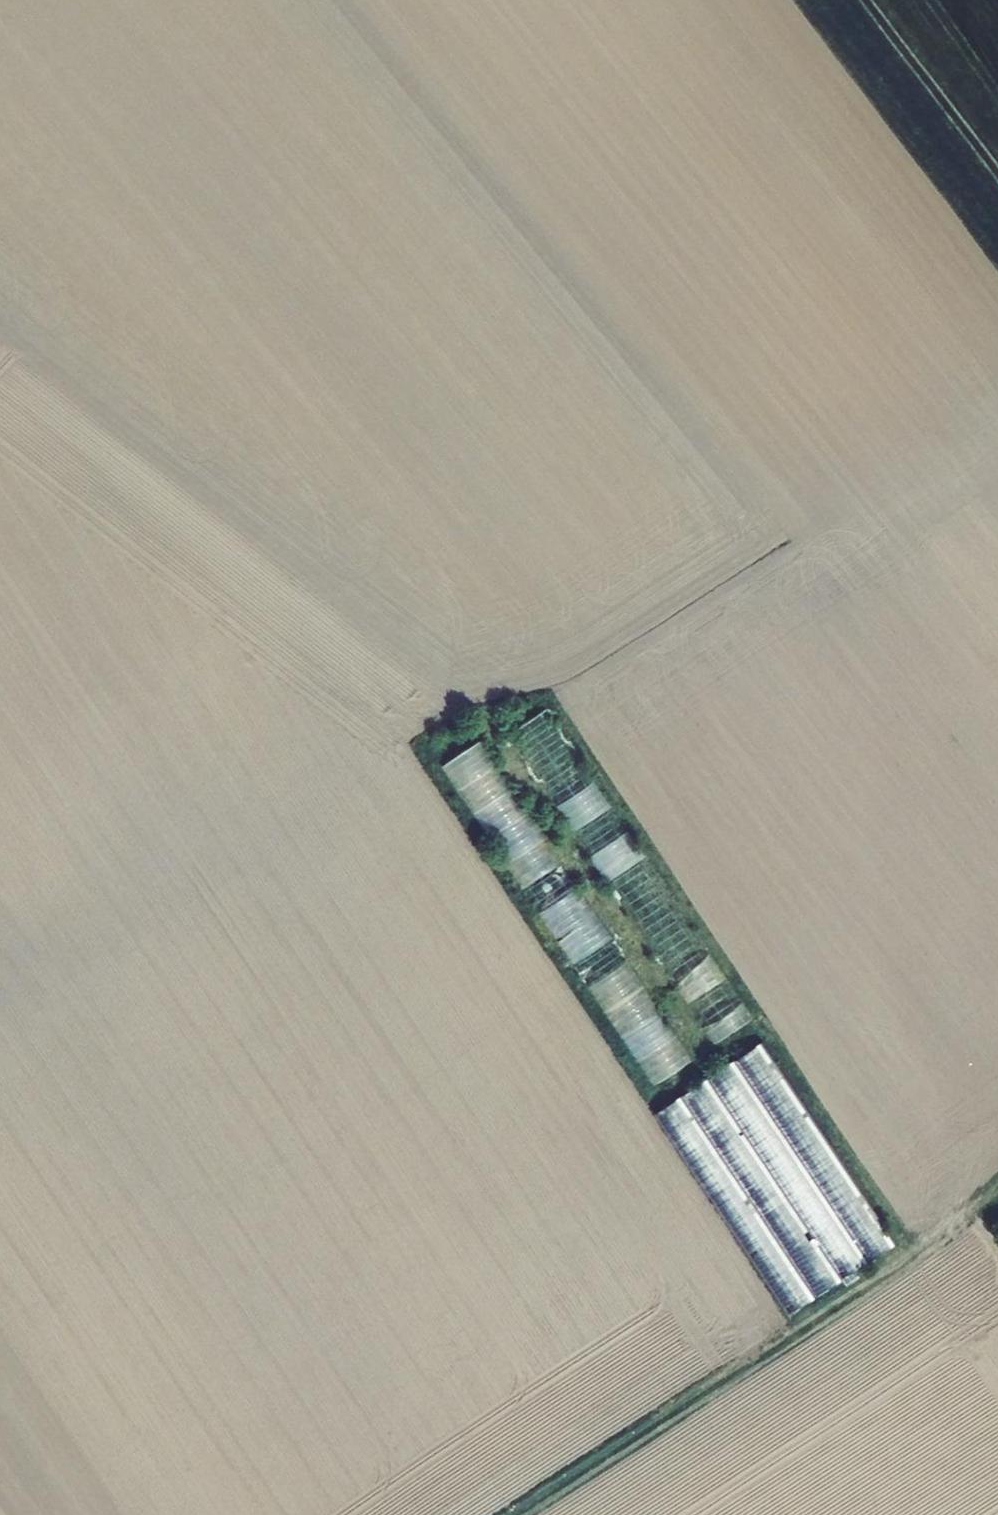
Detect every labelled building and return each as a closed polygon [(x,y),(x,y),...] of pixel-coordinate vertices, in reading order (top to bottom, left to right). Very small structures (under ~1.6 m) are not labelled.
[(553,706),(519,724),(578,836),(611,818),(553,706)] [(639,1057),(648,1080),(686,1065),(673,1034),(652,1042),(656,1050),(639,1057)] [(765,1040),(659,1110),(789,1308),(895,1240),(765,1040)]
